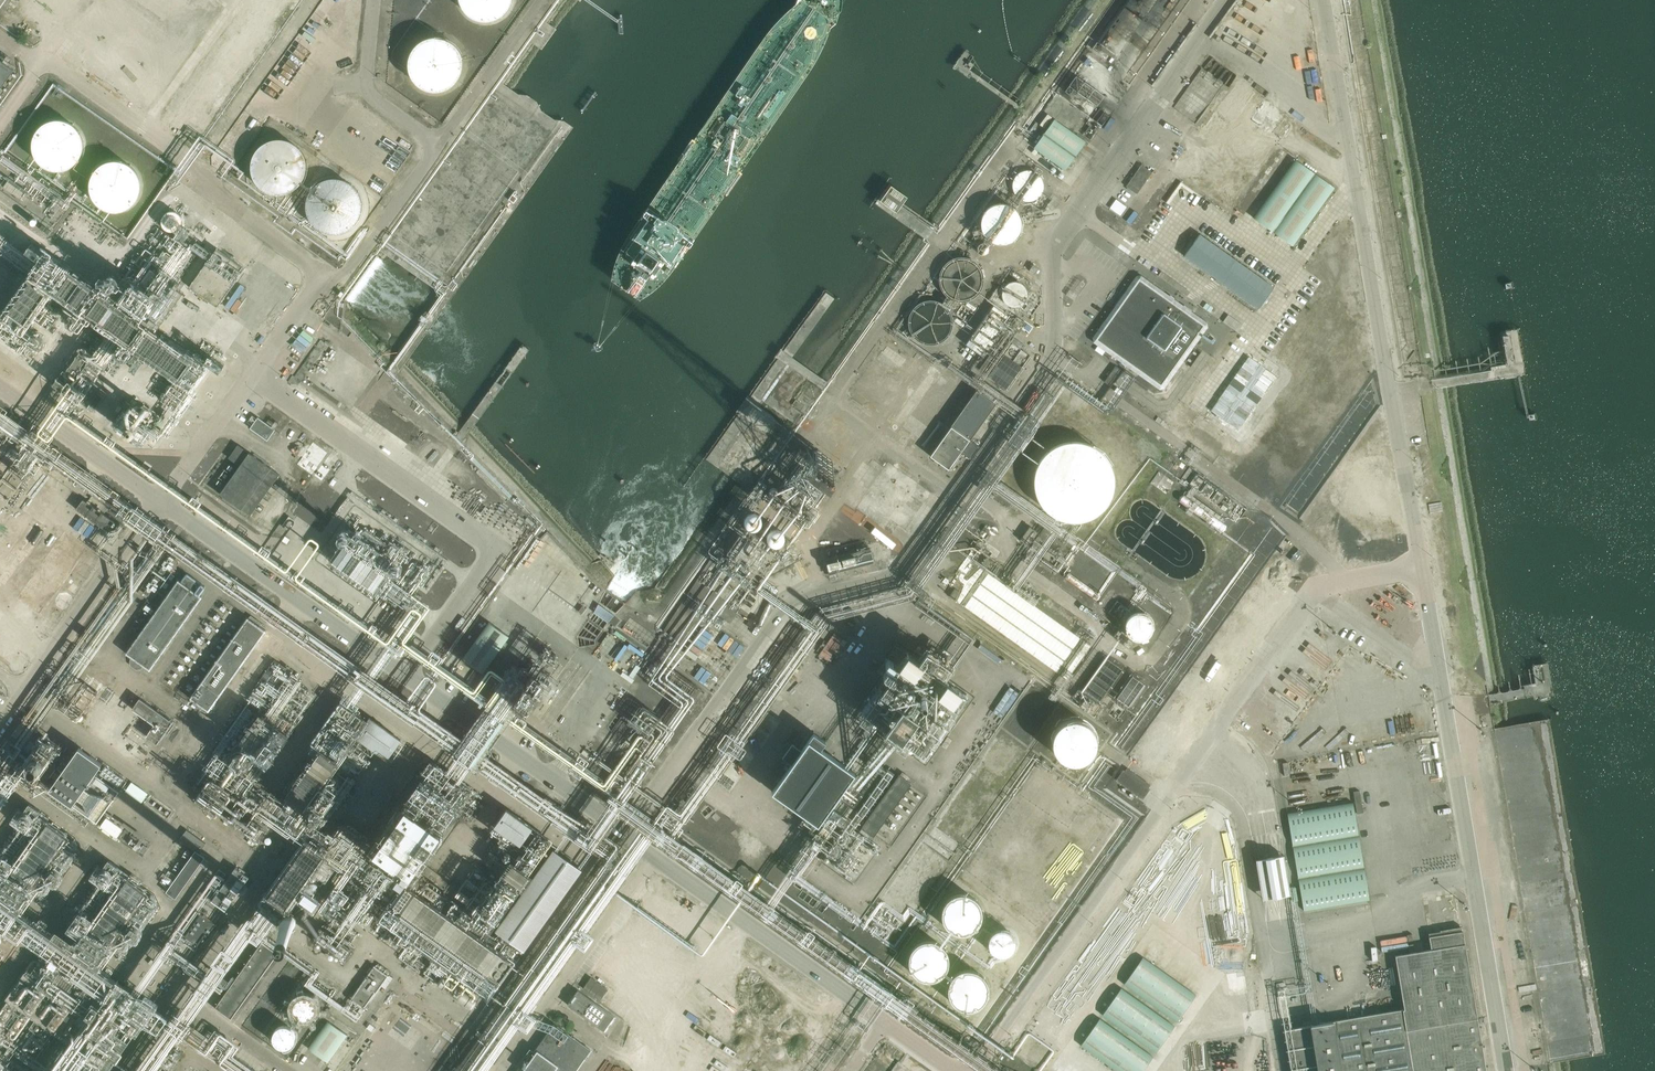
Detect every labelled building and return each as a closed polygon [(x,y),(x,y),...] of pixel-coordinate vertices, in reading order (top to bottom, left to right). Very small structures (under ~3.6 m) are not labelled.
[(509,10),(512,5),(513,0),(460,0),(460,2),(462,7),(465,11),(469,15),(473,18),(479,20),(484,21),(489,21),(495,20),(500,18),(504,15),(509,10)] [(418,86),(419,86),(423,89),(426,90),(429,91),(433,92),(439,92),(445,91),(449,89),(453,87),(457,83),(460,79),(462,74),(463,69),(464,63),(463,58),(461,53),(459,49),(455,44),(451,41),(445,38),(441,37),(435,37),(429,38),(425,39),(420,42),(416,46),(412,50),(410,55),(409,60),(408,66),(409,72),(411,77),(414,82),(418,86)] [(1123,63),(1113,57),(1109,63),(1119,69),(1123,63)] [(0,62),(0,90),(15,69),(2,59),(0,62)] [(85,146),(85,145),(85,140),(83,136),(81,131),(78,127),(73,124),(69,121),(64,120),(59,119),(54,120),(50,121),(45,123),(41,126),(37,130),(35,134),(33,139),(33,144),(33,150),(34,154),(37,159),(40,164),(44,167),(49,170),(53,171),(58,172),(64,171),(68,170),(72,168),(77,165),(80,160),(83,156),(85,150),(85,146)] [(1055,119),(1034,148),(1066,171),(1087,142),(1055,119)] [(307,166),(306,161),(304,155),(302,150),(298,145),(293,142),(289,140),(284,139),(278,138),(273,139),(269,141),(263,144),(259,147),(256,152),(254,156),(252,161),(252,166),(252,171),(254,177),(257,181),(260,185),(265,189),(269,191),(274,193),(280,193),(284,193),(289,191),(294,189),(298,185),(302,181),(304,177),(306,171),(307,166)] [(1295,160),(1253,218),(1292,246),(1334,187),(1295,160)] [(142,188),(142,182),(140,178),(138,173),(134,169),(130,166),(125,163),(121,162),(115,161),(110,162),(106,163),(102,166),(97,169),(93,174),(91,178),(90,183),(90,188),(90,193),(91,197),(94,202),(97,206),(101,209),(105,212),(111,213),(115,214),(121,213),(127,212),(131,209),(135,206),(138,202),(140,198),(142,193),(142,188)] [(1137,194),(1152,173),(1141,166),(1127,186),(1137,194)] [(1042,190),(1042,187),(1042,184),(1041,181),(1040,178),(1038,176),(1035,174),(1033,173),(1030,172),(1027,172),(1024,172),(1022,173),(1019,174),(1017,176),(1015,178),(1013,181),(1013,184),(1012,187),(1013,190),(1013,192),(1015,195),(1017,197),(1019,199),(1022,200),(1024,201),(1027,202),(1030,201),(1033,200),(1035,199),(1038,197),(1040,195),(1041,192),(1042,190)] [(363,206),(363,200),(361,194),(359,190),(356,186),(351,182),(347,180),(342,178),(337,177),(331,178),(327,179),(321,181),(316,185),(312,189),(309,194),(307,199),(307,204),(307,209),(308,215),(311,220),(314,224),(318,228),(323,231),(328,233),(334,234),(340,233),(344,232),(349,230),(354,227),(358,222),(361,217),(363,212),(363,206)] [(897,212),(908,197),(891,185),(880,201),(897,212)] [(1110,208),(1122,215),(1128,205),(1116,198),(1110,208)] [(427,199),(408,204),(410,212),(402,214),(405,222),(411,221),(412,223),(419,221),(418,216),(420,215),(418,211),(429,208),(427,199)] [(1019,229),(1019,226),(1019,222),(1018,218),(1016,215),(1014,212),(1011,210),(1008,208),(1005,207),(1001,206),(997,206),(994,207),(990,209),(987,211),(985,214),(983,217),(981,220),(980,224),(980,227),(981,231),(982,235),(985,238),(987,240),(990,243),(993,244),(997,245),(1001,245),(1004,245),(1008,243),(1011,242),(1014,239),(1016,236),(1018,233),(1019,229)] [(1201,234),(1185,256),(1259,309),(1275,286),(1201,234)] [(979,282),(980,278),(979,274),(978,271),(977,267),(974,264),(971,262),(968,260),(964,259),(961,258),(957,258),(953,259),(949,261),(946,263),(944,266),(942,269),(940,273),(939,276),(939,280),(940,284),(942,287),(944,291),(946,293),(950,296),(953,297),(957,298),(961,298),(964,298),(968,297),(971,295),(974,292),(977,289),(978,286),(979,282)] [(1208,326),(1137,276),(1093,337),(1094,343),(1159,389),(1164,389),(1208,326)] [(1027,296),(1028,294),(1027,291),(1026,289),(1024,287),(1022,285),(1020,285),(1017,285),(1014,286),(1012,288),(1011,290),(1010,292),(1010,295),(1011,298),(1012,300),(1014,301),(1017,302),(1019,303),(1022,302),(1024,301),(1026,299),(1027,296)] [(951,326),(951,322),(951,318),(950,314),(948,311),(946,308),(943,305),(939,303),(936,302),(932,302),(928,302),(924,303),(921,304),(918,307),(915,309),(913,313),(911,316),(911,320),(911,324),(912,328),(913,331),(915,334),(918,337),(921,339),(924,341),(928,342),(932,342),(936,341),(939,340),(943,338),(946,336),(948,333),(950,329),(951,326)] [(994,306),(966,344),(983,356),(1010,318),(994,306)] [(131,351),(146,331),(119,311),(104,331),(131,351)] [(1514,363),(1509,334),(1502,336),(1506,365),(1514,363)] [(949,469),(995,403),(976,390),(930,455),(949,469)] [(250,428),(268,440),(275,429),(258,417),(250,428)] [(1042,505),(1059,517),(1079,519),(1098,512),(1111,496),(1116,477),(1111,457),(1097,442),(1078,435),(1058,437),(1041,449),(1032,467),(1032,487),(1042,505)] [(220,493),(251,515),(280,474),(239,444),(229,457),(240,465),(220,493)] [(126,529),(84,498),(76,509),(118,539),(126,529)] [(760,525),(761,522),(760,519),(758,517),(756,515),(753,514),(750,514),(747,516),(745,518),(744,521),(744,524),(745,527),(747,529),(750,530),(753,531),(756,530),(759,528),(760,525)] [(891,538),(869,524),(859,538),(882,552),(891,538)] [(1028,546),(1038,532),(1030,527),(1020,541),(1028,546)] [(783,540),(784,537),(783,535),(782,532),(779,530),(776,530),(773,530),(771,531),(769,533),(768,536),(768,539),(769,542),(771,544),(774,545),(776,546),(779,545),(782,543),(783,540)] [(757,555),(758,552),(757,550),(756,547),(754,546),(751,545),(748,545),(746,546),(744,548),(743,551),(743,554),(744,556),(746,558),(748,560),(751,560),(754,559),(756,557),(757,555)] [(829,573),(873,561),(870,548),(825,560),(829,573)] [(986,556),(982,562),(987,566),(992,560),(986,556)] [(971,596),(963,607),(1068,677),(1091,642),(988,574),(984,579),(979,575),(977,577),(982,580),(971,596)] [(203,597),(178,579),(125,652),(151,670),(203,597)] [(956,598),(960,591),(954,587),(950,595),(956,598)] [(1151,630),(1151,627),(1151,624),(1150,621),(1148,619),(1146,617),(1144,615),(1141,614),(1139,614),(1136,614),(1133,615),(1131,616),(1128,618),(1127,620),(1125,623),(1125,626),(1125,628),(1126,631),(1127,634),(1128,636),(1131,638),(1133,639),(1136,640),(1139,640),(1142,640),(1144,638),(1147,637),(1148,635),(1150,632),(1151,630)] [(267,631),(248,617),(190,699),(210,713),(267,631)] [(490,622),(462,659),(484,673),(510,636),(490,622)] [(857,717),(916,759),(957,702),(898,660),(857,717)] [(1105,660),(1086,694),(1104,704),(1123,670),(1105,660)] [(1139,678),(1122,699),(1134,709),(1151,689),(1139,678)] [(175,720),(140,698),(133,709),(156,724),(147,736),(159,744),(175,720)] [(403,738),(375,718),(359,741),(387,760),(403,738)] [(1054,753),(1059,758),(1065,762),(1072,764),(1080,763),(1087,760),(1092,755),(1096,748),(1097,741),(1096,734),(1092,727),(1087,722),(1080,719),(1072,718),(1065,720),(1059,724),(1055,729),(1052,734),(1051,741),(1052,747),(1054,753)] [(855,773),(809,741),(773,791),(819,823),(855,773)] [(784,757),(793,763),(802,749),(793,743),(784,757)] [(102,764),(80,748),(50,790),(98,823),(120,792),(96,774),(102,764)] [(279,800),(308,817),(335,772),(306,755),(279,800)] [(1137,795),(1142,798),(1149,788),(1123,769),(1115,780),(1122,784),(1118,791),(1132,801),(1137,795)] [(858,829),(874,840),(912,786),(891,771),(874,795),(879,799),(858,829)] [(131,782),(123,795),(145,808),(153,795),(131,782)] [(376,827),(411,853),(444,809),(408,783),(376,827)] [(1353,804),(1288,814),(1304,913),(1369,902),(1353,804)] [(508,807),(495,825),(522,844),(535,826),(508,807)] [(101,826),(118,837),(125,827),(108,816),(101,826)] [(9,871),(29,885),(58,841),(37,828),(9,871)] [(213,847),(187,829),(180,840),(195,851),(167,891),(177,898),(213,847)] [(303,838),(266,892),(287,907),(325,853),(303,838)] [(583,868),(554,848),(496,929),(525,949),(583,868)] [(1285,854),(1256,859),(1262,899),(1291,894),(1285,854)] [(249,877),(236,867),(211,900),(227,911),(249,877)] [(499,979),(512,961),(403,883),(390,901),(499,979)] [(981,915),(982,911),(981,907),(980,903),(978,900),(976,897),(973,894),(970,892),(966,891),(962,890),(958,891),(955,892),(951,893),(948,895),(945,898),(943,901),(942,905),(941,909),(941,913),(942,916),(943,920),(945,923),(948,926),(951,928),(955,930),(958,931),(962,931),(966,930),(970,929),(973,927),(976,925),(978,922),(980,918),(981,915)] [(85,940),(106,952),(134,903),(113,891),(85,940)] [(218,925),(201,913),(184,936),(201,948),(218,925)] [(991,949),(994,953),(999,956),(1004,957),(1009,956),(1013,953),(1016,948),(1017,943),(1016,938),(1013,934),(1008,931),(1003,930),(998,932),(994,934),(991,939),(990,944),(991,949)] [(1291,1070),(1487,1070),(1478,1016),(1463,931),(1430,937),(1432,949),(1396,956),(1405,1009),(1284,1030),(1291,1070)] [(949,963),(949,959),(949,955),(948,951),(946,948),(944,945),(941,942),(937,940),(934,939),(930,938),(926,938),(922,939),(918,941),(915,943),(912,946),(910,949),(909,953),(908,957),(908,961),(909,965),(910,968),(913,972),(915,974),(918,977),(922,978),(926,979),(930,979),(934,979),(937,978),(941,976),(944,973),(946,970),(948,966),(949,963)] [(279,953),(263,941),(215,1008),(232,1020),(279,953)] [(389,976),(374,966),(351,1000),(365,1010),(389,976)] [(987,991),(987,987),(987,983),(985,980),(984,977),(981,974),(979,972),(975,970),(972,969),(968,968),(965,968),(961,969),(958,971),(955,973),(952,976),(950,979),(949,982),(949,986),(949,990),(949,993),(951,997),(953,1000),(955,1002),(958,1004),(962,1006),(965,1006),(969,1007),(973,1006),(976,1005),(979,1003),(982,1000),(984,997),(986,994),(987,991)] [(592,976),(583,988),(601,1000),(609,988),(592,976)] [(579,986),(569,1000),(604,1025),(614,1011),(579,986)] [(316,1009),(317,1006),(316,1003),(315,1000),(313,998),(311,996),(308,995),(305,995),(302,995),(299,996),(297,998),(295,1000),(294,1003),(293,1006),(294,1009),(295,1012),(297,1015),(299,1016),(302,1018),(305,1018),(308,1018),(311,1016),(313,1015),(315,1012),(316,1009)] [(328,1021),(308,1050),(329,1064),(348,1035),(328,1021)] [(554,1023),(520,1070),(575,1070),(590,1050),(554,1023)] [(296,1037),(296,1034),(296,1031),(294,1028),(292,1026),(290,1024),(287,1024),(284,1024),(281,1024),(278,1026),(276,1028),(275,1031),(274,1034),(275,1037),(276,1040),(278,1042),(281,1044),(284,1045),(287,1045),(290,1044),(292,1043),(294,1040),(296,1037)]
